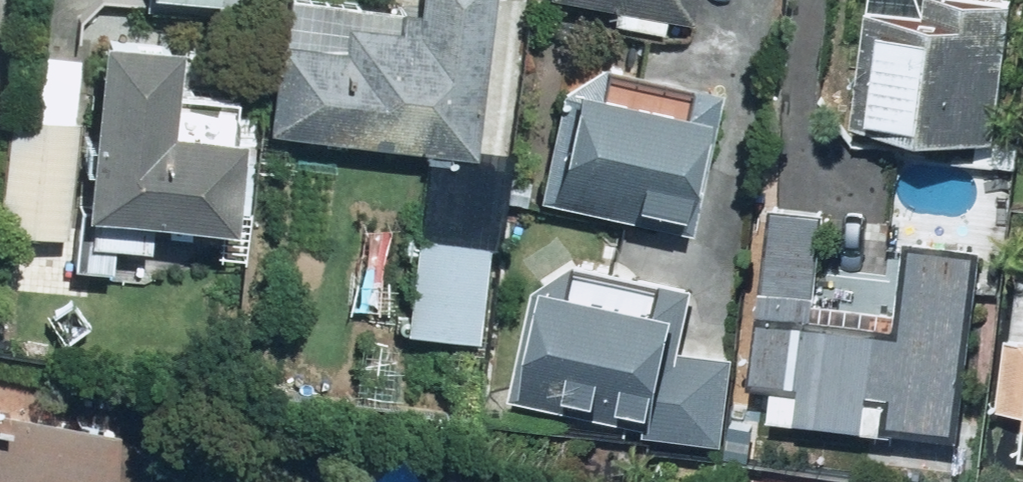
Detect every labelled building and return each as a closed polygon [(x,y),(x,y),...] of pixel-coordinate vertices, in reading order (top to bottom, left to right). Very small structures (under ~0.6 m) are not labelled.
[(487,0),(412,0),(412,8),(317,0),(274,0),(263,137),(474,154),(487,0)] [(687,0),(597,0),(609,2),(606,23),(657,31),(660,10),(685,14),(687,0)] [(997,36),(867,27),(861,121),(990,130),(997,36)] [(143,221),(223,225),(229,91),(161,88),(163,41),(86,37),(76,266),(109,268),(110,250),(142,252),(143,221)] [(0,134),(0,228),(58,235),(78,61),(28,55),(19,136),(0,134)] [(667,228),(694,115),(681,112),(685,91),(567,63),(536,197),(667,228)] [(762,389),(760,415),(959,426),(969,249),(903,246),(901,275),(850,272),(848,314),(815,312),(820,216),(764,212),(754,389),(762,389)] [(484,234),(411,228),(403,337),(476,343),(484,234)] [(733,350),(672,341),(676,310),(659,307),(662,288),(582,277),(580,294),(531,287),(516,391),(640,409),(637,430),(720,442),(733,350)] [(1004,340),(1001,418),(1022,419),(1022,341),(1004,340)] [(103,431),(0,415),(0,481),(95,481),(103,431)]
